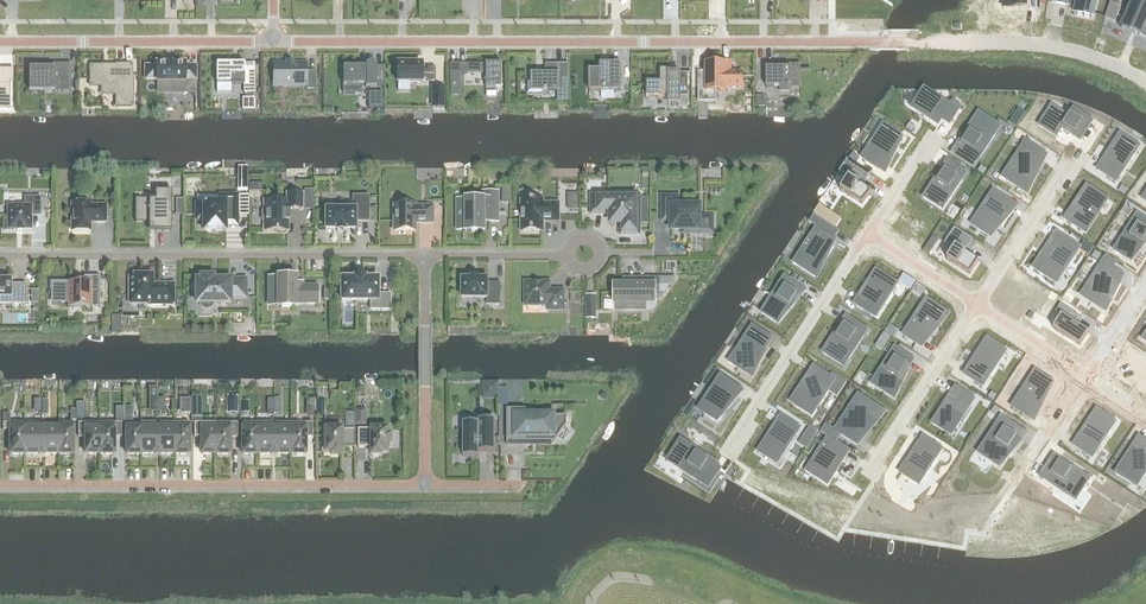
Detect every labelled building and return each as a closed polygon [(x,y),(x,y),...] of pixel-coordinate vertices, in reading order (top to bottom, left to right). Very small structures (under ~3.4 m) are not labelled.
[(1053,3),(1067,6),(1068,4),(1076,6),(1074,14),(1092,18),(1096,0),(1054,0),(1053,3)] [(1121,27),(1135,33),(1135,34),(1145,38),(1145,36),(1145,3),(1138,0),(1133,0),(1121,27)] [(1109,5),(1105,18),(1114,21),(1118,8),(1109,5)] [(46,64),(46,68),(29,68),(29,91),(71,91),(71,64),(46,64)] [(116,64),(116,68),(104,68),(104,66),(90,66),(90,86),(103,86),(103,89),(116,89),(116,107),(133,107),(133,64),(116,64)] [(146,66),(145,79),(156,79),(156,82),(185,82),(185,79),(195,79),(195,66),(185,66),(185,64),(174,64),(167,64),(156,64),(156,66),(146,66)] [(255,78),(244,78),(244,64),(216,64),(216,84),(244,84),(244,93),(255,93),(255,78)] [(274,64),(274,82),(285,82),(285,86),(306,86),(306,80),(306,64),(274,64)] [(343,85),(343,93),(355,93),(355,85),(362,85),(365,85),(365,88),(376,88),(376,64),(365,64),(365,67),(343,67),(343,85)] [(422,64),(397,64),(397,81),(412,81),(412,83),(419,83),(419,81),(422,81),(422,79),(427,79),(427,81),(435,81),(435,67),(427,67),(427,71),(422,71),(422,64)] [(502,88),(502,64),(459,64),(459,74),(486,74),(486,89),(502,88)] [(548,92),(560,92),(560,64),(545,64),(546,74),(531,74),(531,92),(543,92),(543,94),(548,94),(548,92)] [(600,70),(589,70),(589,91),(621,91),(621,64),(600,64),(600,70)] [(722,64),(721,64),(706,64),(706,72),(698,72),(698,91),(698,101),(716,101),(716,91),(725,91),(725,88),(742,87),(742,72),(731,72),(730,72),(725,72),(725,64),(722,64)] [(800,64),(779,64),(779,67),(766,67),(766,87),(779,87),(779,92),(790,92),(790,87),(800,87),(800,70),(800,69),(800,64)] [(660,82),(646,82),(646,90),(646,96),(646,97),(669,97),(669,104),(680,104),(680,97),(688,97),(688,73),(680,73),(680,74),(673,74),(673,70),(660,70),(660,82)] [(185,82),(185,93),(195,93),(195,79),(185,79),(185,82)] [(306,86),(306,89),(314,89),(314,80),(306,80),(306,86)] [(459,83),(450,83),(450,95),(459,95),(459,83)] [(432,86),(432,98),(436,98),(436,107),(445,107),(445,86),(432,86)] [(920,92),(911,107),(938,125),(942,119),(943,117),(951,122),(961,107),(953,101),(950,105),(932,93),(929,97),(920,92)] [(368,108),(368,109),(383,109),(383,108),(383,93),(368,93),(368,108)] [(756,107),(765,107),(765,96),(756,96),(756,107)] [(242,98),(242,111),(254,111),(255,98),(242,98)] [(1046,114),(1038,125),(1056,137),(1061,129),(1073,137),(1075,135),(1081,139),(1091,124),(1085,119),(1086,117),(1073,108),(1068,116),(1056,108),(1050,117),(1046,114)] [(1018,110),(1010,122),(1016,126),(1024,114),(1018,110)] [(978,112),(954,148),(975,161),(979,155),(981,156),(995,135),(990,131),(996,123),(978,112)] [(912,132),(915,127),(909,123),(906,128),(912,132)] [(868,153),(863,160),(878,170),(883,163),(885,164),(903,137),(888,127),(882,136),(877,132),(865,151),(868,153)] [(1120,133),(1100,163),(1112,170),(1107,177),(1116,182),(1134,154),(1130,151),(1135,143),(1120,133)] [(1006,180),(1024,192),(1043,162),(1032,154),(1036,148),(1028,142),(1023,149),(1021,147),(1007,169),(1012,172),(1006,180)] [(844,164),(839,172),(848,178),(840,190),(841,191),(841,192),(848,197),(849,196),(862,204),(871,192),(862,185),(858,183),(862,176),(844,164)] [(981,166),(978,171),(984,175),(987,170),(981,166)] [(942,167),(923,197),(938,207),(943,198),(948,201),(962,180),(960,178),(964,172),(958,168),(954,174),(942,167)] [(238,169),(239,182),(240,182),(240,191),(247,191),(247,169),(247,168),(238,168),(238,169)] [(1122,186),(1118,191),(1124,195),(1128,190),(1122,186)] [(1070,214),(1066,221),(1081,230),(1086,224),(1088,225),(1106,198),(1091,188),(1082,203),(1076,200),(1068,212),(1070,214)] [(149,231),(171,231),(171,191),(155,191),(155,200),(149,200),(149,198),(135,198),(135,223),(149,222),(149,231)] [(204,220),(204,231),(225,231),(225,215),(237,215),(237,195),(219,195),(219,192),(189,192),(189,201),(196,201),(196,220),(204,220)] [(288,209),(302,209),(302,193),(287,193),(287,200),(264,200),(264,212),(262,212),(262,220),(264,220),(264,231),(275,231),(277,231),(278,231),(278,233),(285,233),(285,231),(288,231),(288,221),(289,221),(289,211),(288,211),(288,209)] [(483,199),(466,199),(466,208),(457,208),(457,221),(466,221),(466,231),(484,231),(484,221),(498,222),(498,193),(483,193),(483,199)] [(988,197),(970,224),(988,236),(997,221),(1002,224),(1011,211),(1009,210),(1013,203),(997,194),(993,200),(988,197)] [(621,223),(621,232),(621,234),(639,234),(639,222),(638,222),(638,214),(635,214),(636,198),(612,198),(612,195),(592,195),(592,197),(592,212),(592,213),(593,213),(611,213),(611,222),(611,223),(612,223),(621,223)] [(672,230),(682,230),(682,233),(688,233),(703,233),(703,216),(699,216),(700,206),(678,206),(678,196),(662,196),(662,214),(672,214),(672,221),(672,230)] [(41,197),(24,197),(24,206),(8,206),(8,219),(3,219),(3,231),(13,231),(13,229),(16,229),(16,231),(23,231),(23,229),(31,229),(31,215),(41,215),(41,197)] [(354,210),(339,210),(326,210),(326,229),(337,229),(337,231),(344,231),(344,229),(355,229),(355,220),(367,220),(367,197),(354,197),(354,210)] [(558,204),(542,204),(542,200),(522,200),(522,231),(542,231),(542,220),(558,220),(558,204)] [(106,222),(106,205),(91,205),(90,203),(71,203),(71,231),(90,231),(90,222),(106,222)] [(414,231),(414,224),(433,223),(433,206),(414,206),(414,204),(394,204),(394,231),(414,231)] [(813,214),(835,228),(841,219),(819,205),(813,214)] [(1125,206),(1121,212),(1128,217),(1133,210),(1125,206)] [(1114,252),(1120,256),(1124,249),(1135,256),(1145,240),(1145,224),(1139,219),(1133,228),(1128,224),(1115,243),(1118,245),(1114,252)] [(803,257),(798,266),(813,275),(832,246),(830,244),(834,238),(819,228),(815,234),(812,233),(798,254),(803,257)] [(954,228),(944,243),(953,249),(947,260),(948,260),(947,261),(954,266),(955,265),(967,273),(969,274),(971,272),(978,261),(969,256),(965,253),(973,240),(954,228)] [(1048,254),(1037,271),(1054,282),(1074,252),(1071,251),(1076,244),(1060,234),(1056,241),(1051,238),(1043,251),(1048,254)] [(928,243),(923,251),(929,255),(934,247),(928,243)] [(1101,255),(1095,251),(1091,257),(1097,261),(1101,255)] [(1090,290),(1085,299),(1102,310),(1120,283),(1118,281),(1122,275),(1113,268),(1107,265),(1103,271),(1098,268),(1085,287),(1090,290)] [(794,273),(791,278),(803,286),(806,281),(794,273)] [(860,298),(856,305),(871,315),(875,308),(880,311),(898,284),(881,273),(871,287),(866,284),(858,297),(860,298)] [(51,282),(51,296),(59,296),(59,303),(67,303),(67,307),(100,307),(100,277),(84,276),(84,282),(51,282)] [(151,277),(131,277),(131,276),(128,276),(128,304),(148,304),(172,304),(172,285),(151,286),(151,277)] [(277,276),(277,284),(269,284),(269,299),(277,299),(277,307),(296,307),(296,303),(318,303),(318,286),(300,286),(300,287),(295,287),(296,276),(277,276)] [(245,280),(221,280),(220,280),(219,281),(218,282),(218,283),(218,284),(213,284),(213,277),(201,277),(201,280),(196,280),(196,303),(230,303),(230,297),(245,297),(245,280)] [(341,279),(341,300),(370,300),(370,310),(390,310),(390,294),(377,294),(377,279),(364,279),(364,277),(354,277),(354,279),(341,279)] [(780,282),(761,312),(775,322),(786,305),(791,308),(800,295),(798,294),(802,287),(787,277),(782,284),(780,282)] [(500,283),(488,282),(488,279),(462,279),(462,298),(487,298),(487,305),(500,305),(500,283)] [(655,303),(674,279),(625,279),(625,285),(614,285),(614,303),(623,303),(623,310),(637,310),(637,303),(655,303)] [(9,297),(9,304),(26,304),(26,284),(10,284),(10,280),(0,280),(0,297),(9,297)] [(563,291),(549,291),(549,282),(534,282),(534,281),(524,281),(524,291),(525,291),(525,305),(548,305),(548,310),(563,310),(563,291)] [(586,294),(586,318),(596,318),(596,294),(586,294)] [(908,329),(903,336),(920,346),(924,340),(926,341),(946,311),(931,301),(925,310),(920,307),(906,328),(908,329)] [(1060,316),(1053,328),(1058,331),(1057,332),(1064,337),(1065,336),(1077,344),(1079,345),(1081,343),(1088,332),(1078,326),(1075,324),(1079,317),(1060,305),(1055,313),(1060,316)] [(120,333),(120,316),(112,316),(112,333),(120,333)] [(841,322),(822,352),(839,363),(845,355),(850,358),(863,337),(859,333),(863,327),(848,317),(843,324),(841,322)] [(889,325),(885,332),(893,337),(897,331),(889,325)] [(738,357),(733,365),(748,375),(767,345),(765,344),(770,337),(752,326),(734,353),(738,357)] [(884,333),(881,338),(887,341),(890,336),(884,333)] [(976,355),(967,368),(978,375),(974,382),(983,387),(994,370),(1007,351),(992,341),(981,358),(976,355)] [(881,378),(875,387),(890,396),(910,367),(908,365),(912,359),(897,349),(892,355),(890,354),(876,375),(881,378)] [(1022,390),(1011,407),(1023,414),(1027,407),(1035,413),(1044,400),(1038,396),(1049,380),(1034,370),(1022,389),(1022,390)] [(806,388),(795,405),(812,416),(831,386),(826,383),(831,377),(825,373),(820,379),(809,372),(801,385),(806,388)] [(708,404),(702,412),(717,422),(736,394),(734,393),(738,387),(722,377),(718,383),(715,382),(703,401),(708,404)] [(497,385),(487,385),(488,396),(497,396),(497,385)] [(951,393),(931,423),(946,433),(952,425),(957,428),(971,406),(968,405),(973,398),(957,388),(953,395),(951,393)] [(991,392),(988,398),(994,401),(997,395),(991,392)] [(1002,394),(997,402),(1003,406),(1008,398),(1002,394)] [(158,398),(150,398),(150,412),(158,412),(158,398)] [(854,403),(840,425),(845,428),(841,435),(856,445),(860,438),(862,440),(882,410),(864,398),(859,406),(854,403)] [(325,401),(316,401),(316,416),(325,416),(325,401)] [(76,402),(76,420),(85,420),(85,402),(76,402)] [(995,406),(991,412),(996,415),(1000,409),(995,406)] [(192,407),(191,418),(201,418),(201,407),(192,407)] [(555,441),(567,424),(567,416),(526,416),(526,409),(507,409),(507,446),(526,446),(526,441),(555,441)] [(1096,409),(1077,439),(1085,444),(1080,451),(1090,457),(1094,450),(1097,452),(1111,430),(1106,427),(1111,419),(1096,409)] [(355,411),(355,425),(365,425),(365,411),(355,411)] [(26,454),(26,423),(10,423),(10,413),(3,413),(3,423),(3,430),(10,430),(10,454),(25,454),(26,454)] [(777,422),(757,451),(772,461),(778,453),(782,456),(796,435),(794,433),(798,426),(783,417),(779,423),(777,422)] [(987,448),(982,456),(999,467),(1019,437),(1011,432),(1015,426),(1004,418),(1000,425),(997,423),(983,444),(987,448)] [(463,422),(463,456),(479,456),(479,452),(495,452),(495,420),(479,420),(479,422),(463,422)] [(42,429),(40,429),(40,423),(26,423),(26,454),(39,454),(40,454),(42,454),(42,429)] [(58,429),(57,429),(57,454),(58,454),(73,454),(73,423),(58,423),(58,429)] [(99,454),(100,454),(100,423),(78,423),(78,437),(85,437),(85,454),(99,454)] [(121,423),(100,423),(100,454),(114,454),(114,437),(121,437),(121,423)] [(158,454),(158,429),(156,429),(156,423),(140,423),(140,430),(142,430),(142,454),(155,454),(156,454),(158,454)] [(158,454),(159,454),(160,454),(173,454),(173,423),(159,423),(159,429),(158,429),(158,454)] [(173,423),(173,454),(174,454),(189,454),(189,423),(173,423)] [(216,454),(216,423),(194,423),(194,437),(201,437),(201,454),(215,454),(216,454)] [(216,423),(216,454),(230,454),(230,437),(237,437),(237,423),(216,423)] [(257,454),(258,454),(258,423),(242,423),(242,454),(257,454)] [(258,423),(258,454),(271,454),(272,454),(274,454),(274,429),(272,429),(272,423),(258,423)] [(290,454),(290,423),(275,423),(275,429),(274,429),(274,454),(275,454),(276,454),(290,454)] [(312,423),(290,423),(290,454),(305,454),(305,437),(312,437),(312,423)] [(826,425),(821,432),(829,437),(832,440),(837,432),(833,430),(826,425)] [(810,426),(805,435),(813,440),(818,432),(810,426)] [(342,429),(342,428),(325,428),(325,436),(322,436),(322,445),(325,445),(325,452),(331,452),(331,454),(342,454),(342,447),(355,447),(355,429),(342,429)] [(381,454),(381,452),(387,452),(387,444),(390,444),(390,435),(387,435),(387,428),(370,428),(370,429),(357,429),(357,447),(370,447),(370,454),(381,454)] [(57,454),(57,429),(43,429),(42,429),(42,454),(43,454),(44,454),(57,454)] [(142,430),(140,430),(131,430),(126,430),(126,454),(141,454),(142,454),(142,430)] [(815,465),(810,474),(827,485),(845,458),(843,456),(847,450),(836,442),(832,440),(829,437),(824,444),(823,443),(811,462),(815,465)] [(680,439),(669,456),(677,461),(674,466),(696,480),(697,478),(704,482),(714,467),(707,462),(710,458),(680,439)] [(1115,473),(1132,484),(1138,476),(1142,479),(1145,473),(1145,441),(1143,439),(1138,446),(1134,443),(1115,473)] [(915,459),(904,476),(919,486),(932,466),(931,466),(943,449),(934,443),(929,450),(918,443),(910,456),(915,459)] [(1048,463),(1040,475),(1068,493),(1072,488),(1080,494),(1090,479),(1060,459),(1055,467),(1048,463)] [(1107,479),(1098,473),(1095,479),(1103,485),(1107,479)]
